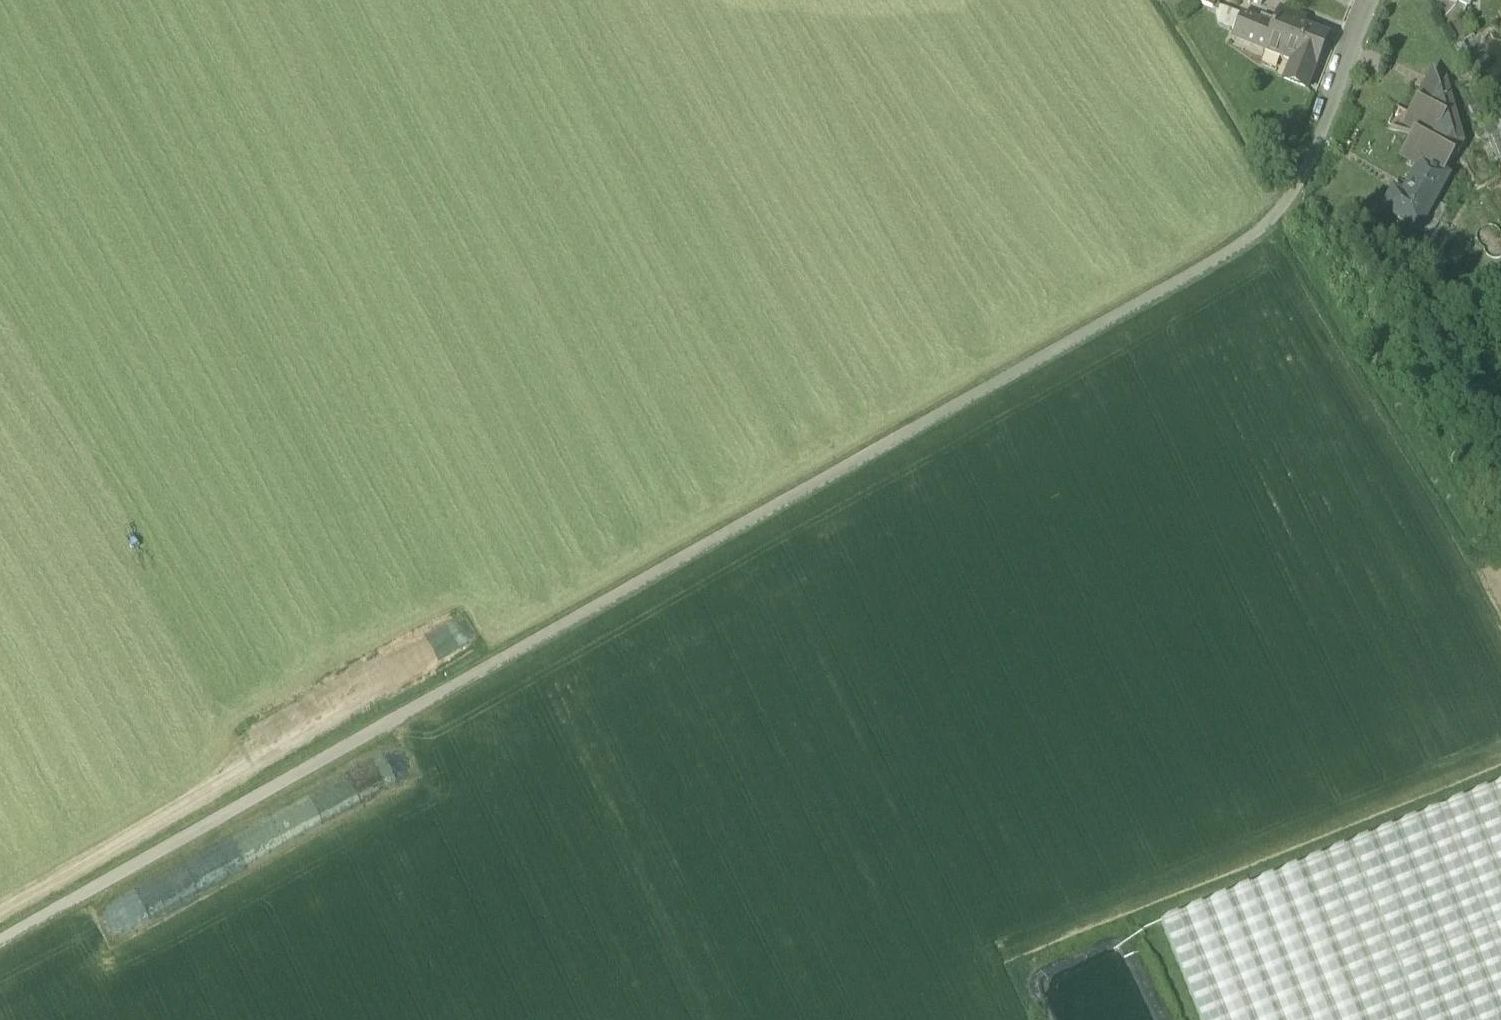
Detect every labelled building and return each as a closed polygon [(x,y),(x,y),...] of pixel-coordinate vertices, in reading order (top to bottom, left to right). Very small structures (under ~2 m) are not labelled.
[(1213,12),(1217,0),(1203,0),(1201,7),(1213,12)] [(1457,5),(1470,11),(1474,0),(1460,0),(1457,5)] [(1286,79),(1308,88),(1327,39),(1303,29),(1307,20),(1280,9),(1273,28),(1272,30),(1265,27),(1266,25),(1241,15),(1241,16),(1235,31),(1232,38),(1231,41),(1291,65),(1286,79)] [(1218,25),(1222,26),(1228,11),(1224,10),(1218,25)] [(1222,26),(1235,31),(1241,16),(1228,11),(1222,26)] [(1461,146),(1455,157),(1456,158),(1463,146),(1445,83),(1440,92),(1433,69),(1423,88),(1424,88),(1446,100),(1443,104),(1446,104),(1448,105),(1449,108),(1449,110),(1449,112),(1448,114),(1446,116),(1454,120),(1457,129),(1455,132),(1456,134),(1457,136),(1457,138),(1456,141),(1454,142),(1461,146)] [(1406,165),(1417,171),(1421,163),(1444,176),(1455,157),(1461,146),(1454,142),(1456,141),(1457,138),(1457,136),(1456,134),(1455,132),(1457,129),(1454,120),(1446,116),(1448,114),(1449,112),(1449,110),(1449,108),(1448,105),(1446,104),(1443,104),(1446,100),(1424,88),(1408,117),(1414,134),(1406,149),(1403,154),(1410,158),(1406,165)] [(1500,166),(1500,109),(1478,120),(1500,166)] [(1406,149),(1399,162),(1406,165),(1410,158),(1403,154),(1406,149)] [(1449,179),(1444,176),(1421,163),(1417,171),(1403,196),(1393,191),(1382,212),(1419,232),(1449,179)] [(1201,1019),(1500,1019),(1500,785),(1161,923),(1201,1019)]
